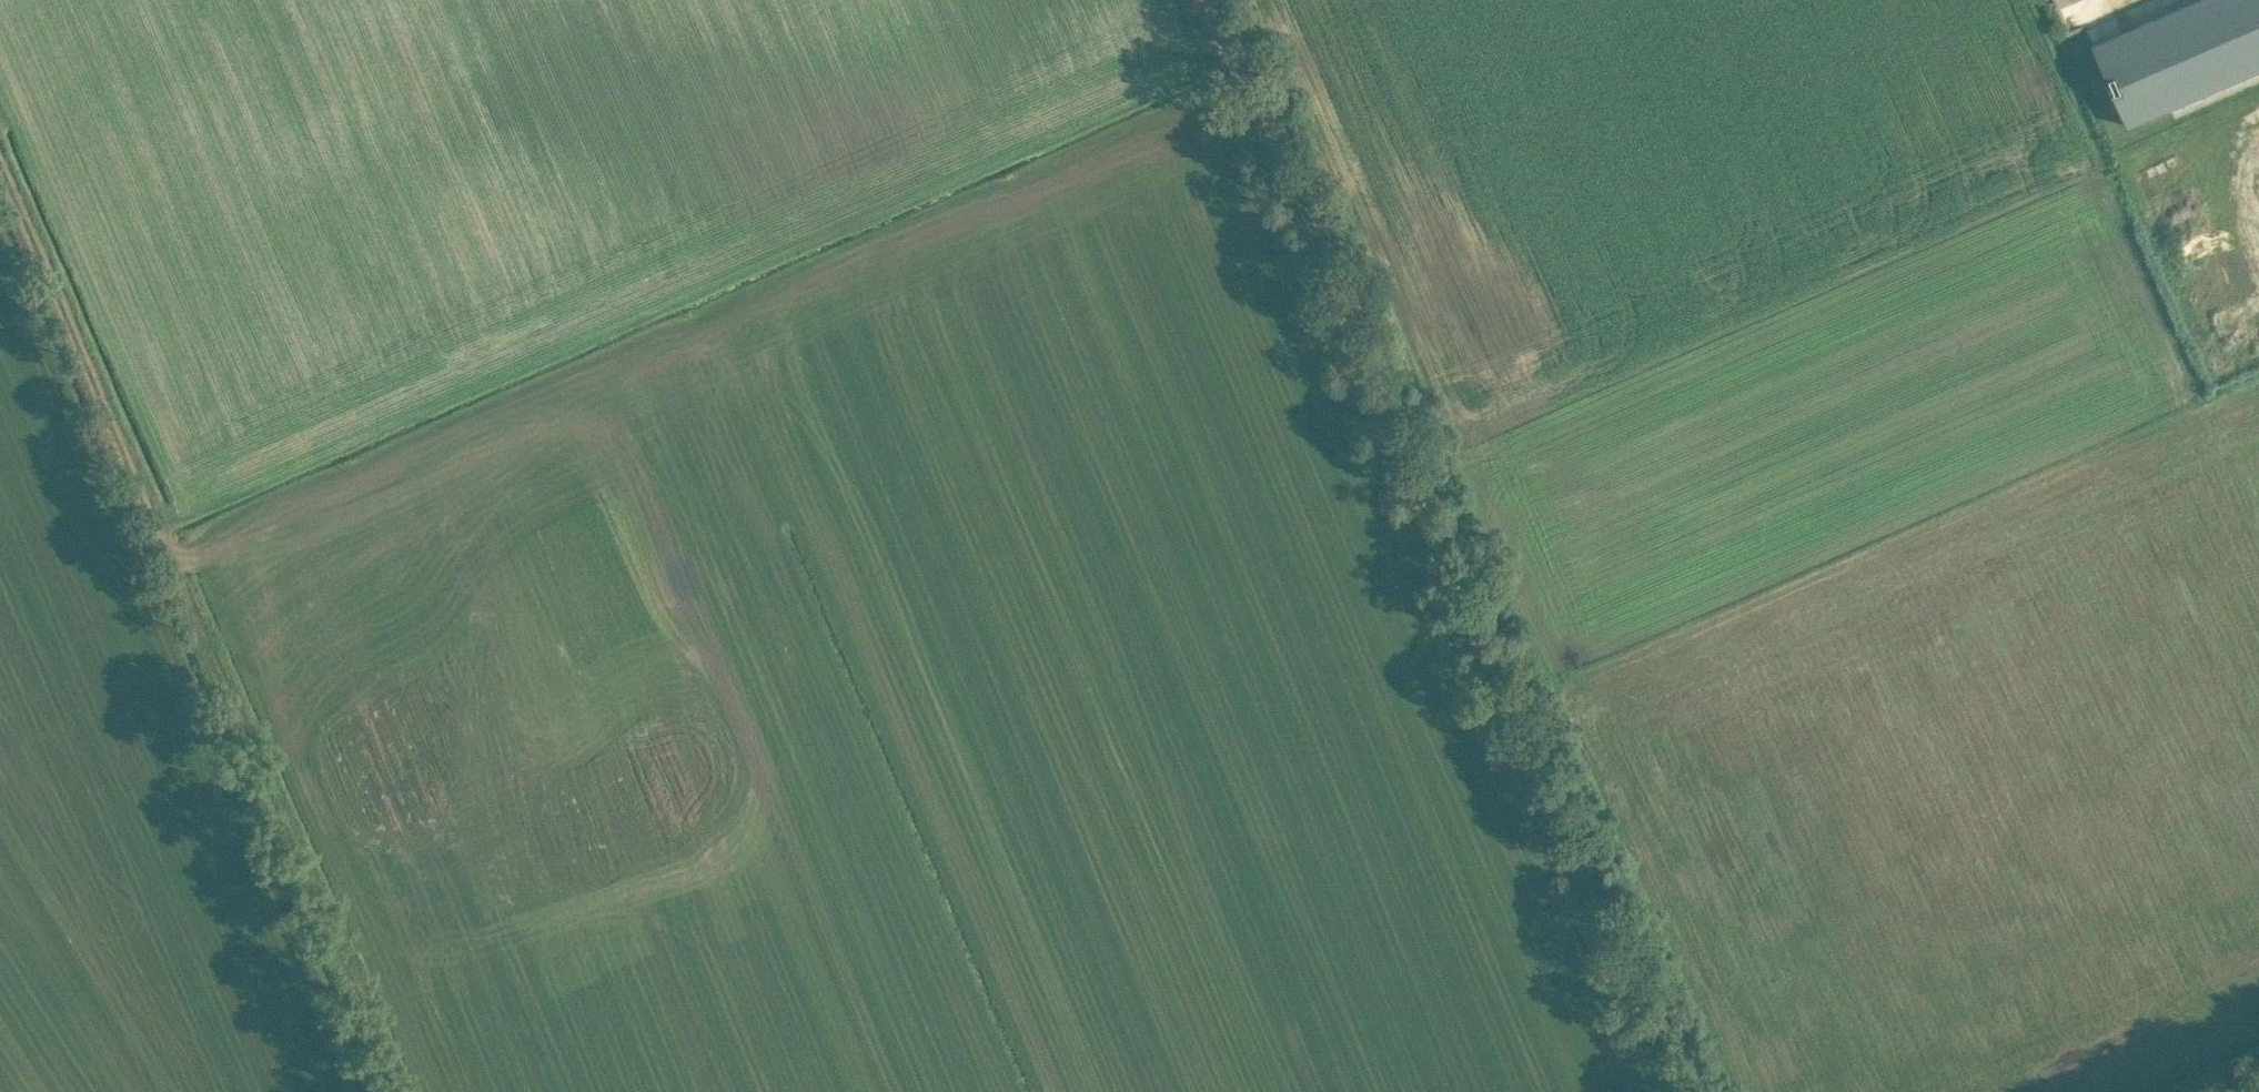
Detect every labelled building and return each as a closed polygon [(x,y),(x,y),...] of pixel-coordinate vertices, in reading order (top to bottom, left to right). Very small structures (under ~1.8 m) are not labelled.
[(2093,44),(2128,125),(2129,124),(2129,123),(2258,67),(2258,0),(2199,0),(2095,45),(2094,44),(2093,44)]
